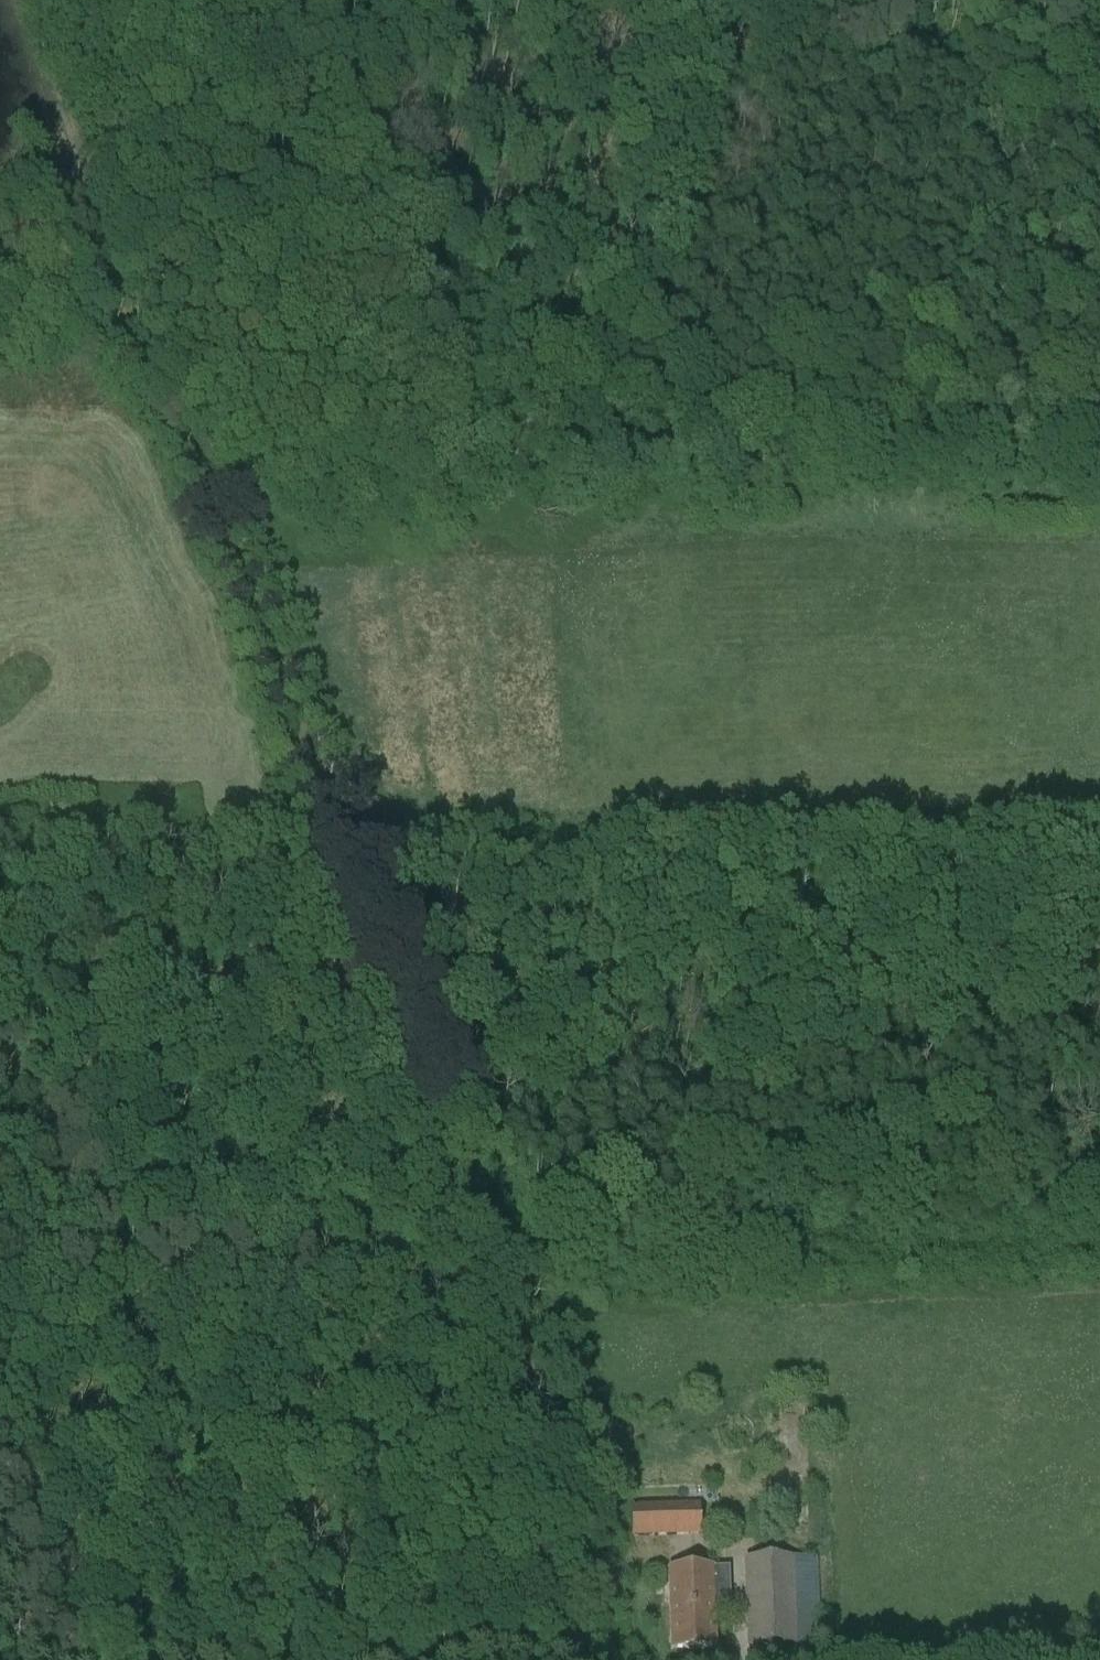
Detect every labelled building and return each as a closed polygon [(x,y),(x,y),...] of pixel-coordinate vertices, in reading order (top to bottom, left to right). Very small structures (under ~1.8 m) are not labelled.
[(632,1538),(701,1536),(700,1504),(631,1506),(632,1538)] [(817,1645),(816,1623),(814,1561),(746,1563),(748,1626),(749,1648),(817,1645)] [(730,1608),(730,1585),(729,1570),(714,1570),(714,1568),(668,1570),(670,1628),(671,1650),(716,1649),(714,1608),(730,1608)]
